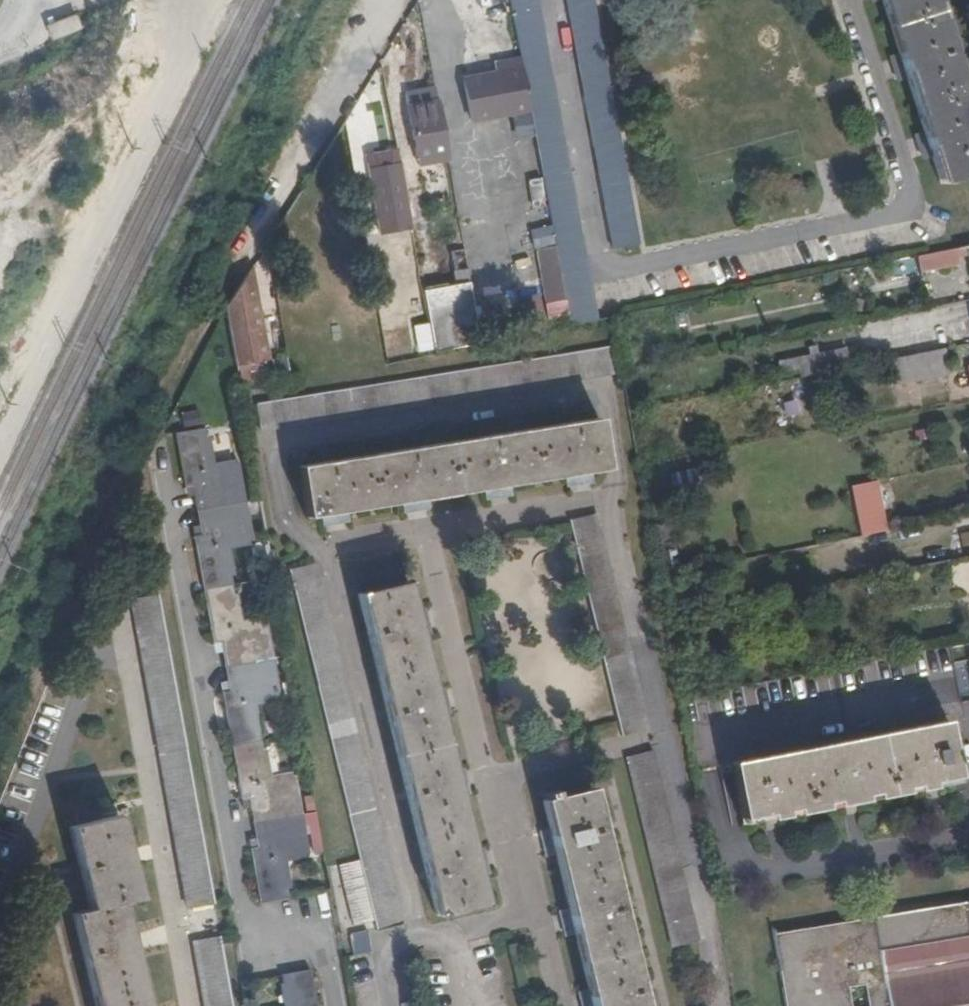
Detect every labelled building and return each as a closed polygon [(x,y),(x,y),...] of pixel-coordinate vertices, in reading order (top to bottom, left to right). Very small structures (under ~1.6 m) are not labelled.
[(516,51),(518,61),(525,103),(547,226),(551,246),(560,299),(565,327),(592,322),(534,0),(507,0),(516,51)] [(609,251),(635,246),(591,0),(564,0),(609,251)] [(936,0),(882,0),(941,184),(968,176),(968,105),(936,0)] [(518,61),(516,51),(490,56),(492,65),(518,61)] [(518,61),(492,65),(458,71),(467,113),(525,103),(518,61)] [(435,103),(432,89),(403,95),(405,108),(435,103)] [(435,103),(405,108),(415,167),(444,162),(435,103)] [(399,166),(398,156),(370,161),(372,171),(399,166)] [(399,166),(372,171),(369,172),(381,235),(411,230),(399,166)] [(540,200),(535,172),(524,174),(528,201),(540,200)] [(524,250),(530,249),(551,246),(547,226),(520,231),(524,250)] [(539,303),(560,299),(551,246),(530,249),(539,303)] [(959,264),(956,248),(918,255),(922,273),(959,264)] [(451,283),(465,280),(460,251),(447,253),(451,283)] [(267,363),(250,267),(225,307),(238,378),(253,375),(251,366),(258,365),(267,363)] [(422,292),(425,313),(431,340),(473,331),(466,283),(422,292)] [(543,312),(545,332),(555,329),(552,310),(543,312)] [(425,313),(380,322),(384,349),(431,340),(425,313)] [(605,348),(254,404),(259,431),(610,374),(605,348)] [(792,358),(795,379),(847,368),(842,348),(792,358)] [(942,349),(883,361),(889,386),(947,374),(942,349)] [(260,373),(258,365),(251,366),(253,375),(260,373)] [(594,419),(297,466),(305,516),(603,469),(594,419)] [(204,428),(195,429),(274,884),(257,887),(259,902),(288,896),(281,859),(307,853),(294,775),(267,780),(254,702),(280,697),(266,619),(240,623),(225,546),(252,540),(239,462),(212,467),(204,428)] [(274,884),(195,429),(176,433),(185,485),(193,484),(202,535),(195,536),(214,643),(220,642),(231,691),(223,693),(241,799),(249,798),(258,848),(250,850),(257,887),(274,884)] [(877,481),(851,486),(861,536),(887,531),(877,481)] [(620,736),(646,729),(595,515),(569,521),(620,736)] [(401,922),(315,564),(287,571),(333,761),(355,852),(373,929),(401,922)] [(407,581),(356,593),(435,914),(484,902),(407,581)] [(187,908),(213,904),(191,768),(159,594),(132,598),(187,908)] [(952,757),(946,723),(730,764),(741,823),(958,783),(955,767),(959,765),(957,756),(952,757)] [(651,751),(625,758),(670,946),(697,939),(651,751)] [(591,787),(555,796),(553,790),(543,793),(545,799),(543,799),(592,1005),(644,1005),(591,787)] [(118,816),(70,828),(89,909),(72,913),(95,1005),(148,1005),(123,904),(139,899),(118,816)] [(772,937),(784,1005),(949,1005),(968,1003),(968,904),(963,905),(967,936),(877,952),(872,920),(772,937)] [(772,934),(772,937),(872,920),(871,917),(772,934)] [(366,929),(349,933),(352,954),(370,951),(366,929)] [(194,939),(205,1005),(233,1005),(220,935),(194,939)] [(308,970),(282,975),(286,1005),(315,1005),(308,970)]
